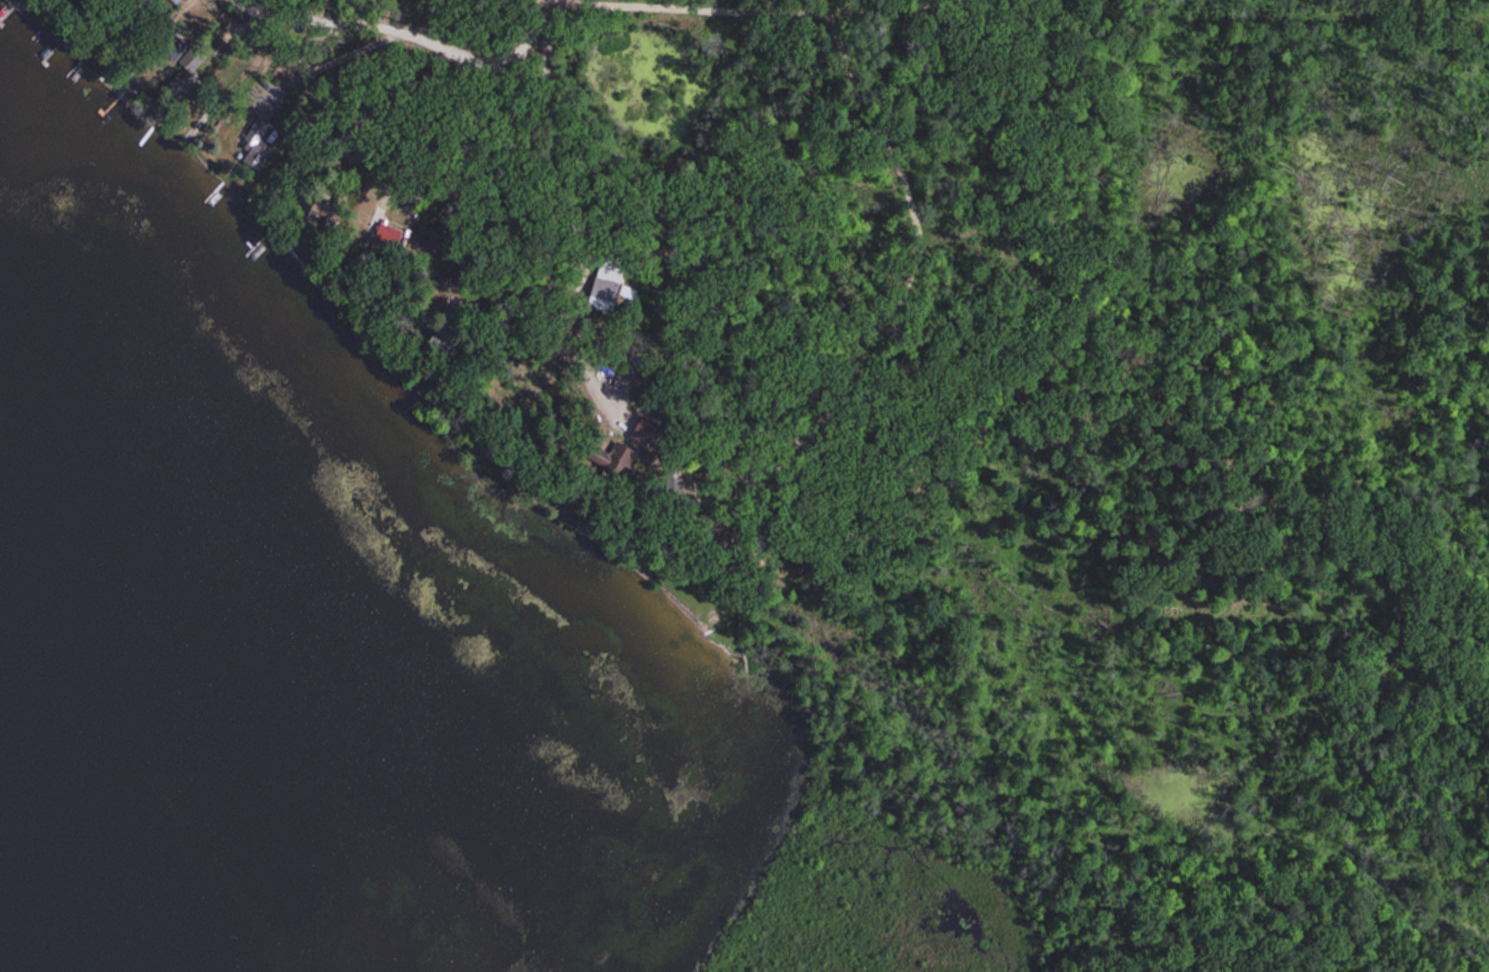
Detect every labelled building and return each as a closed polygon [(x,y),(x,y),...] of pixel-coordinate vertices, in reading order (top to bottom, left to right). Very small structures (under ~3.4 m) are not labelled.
[(191,69),(203,60),(192,46),(175,59),(181,67),(164,81),(176,96),(198,78),(191,69)] [(389,219),(383,218),(384,208),(372,207),(368,240),(387,242),(389,219)] [(612,311),(615,294),(625,296),(627,288),(619,286),(622,270),(594,265),(587,307),(612,311)] [(426,343),(448,353),(455,336),(434,326),(426,343)] [(681,499),(681,473),(664,473),(664,499),(681,499)]
